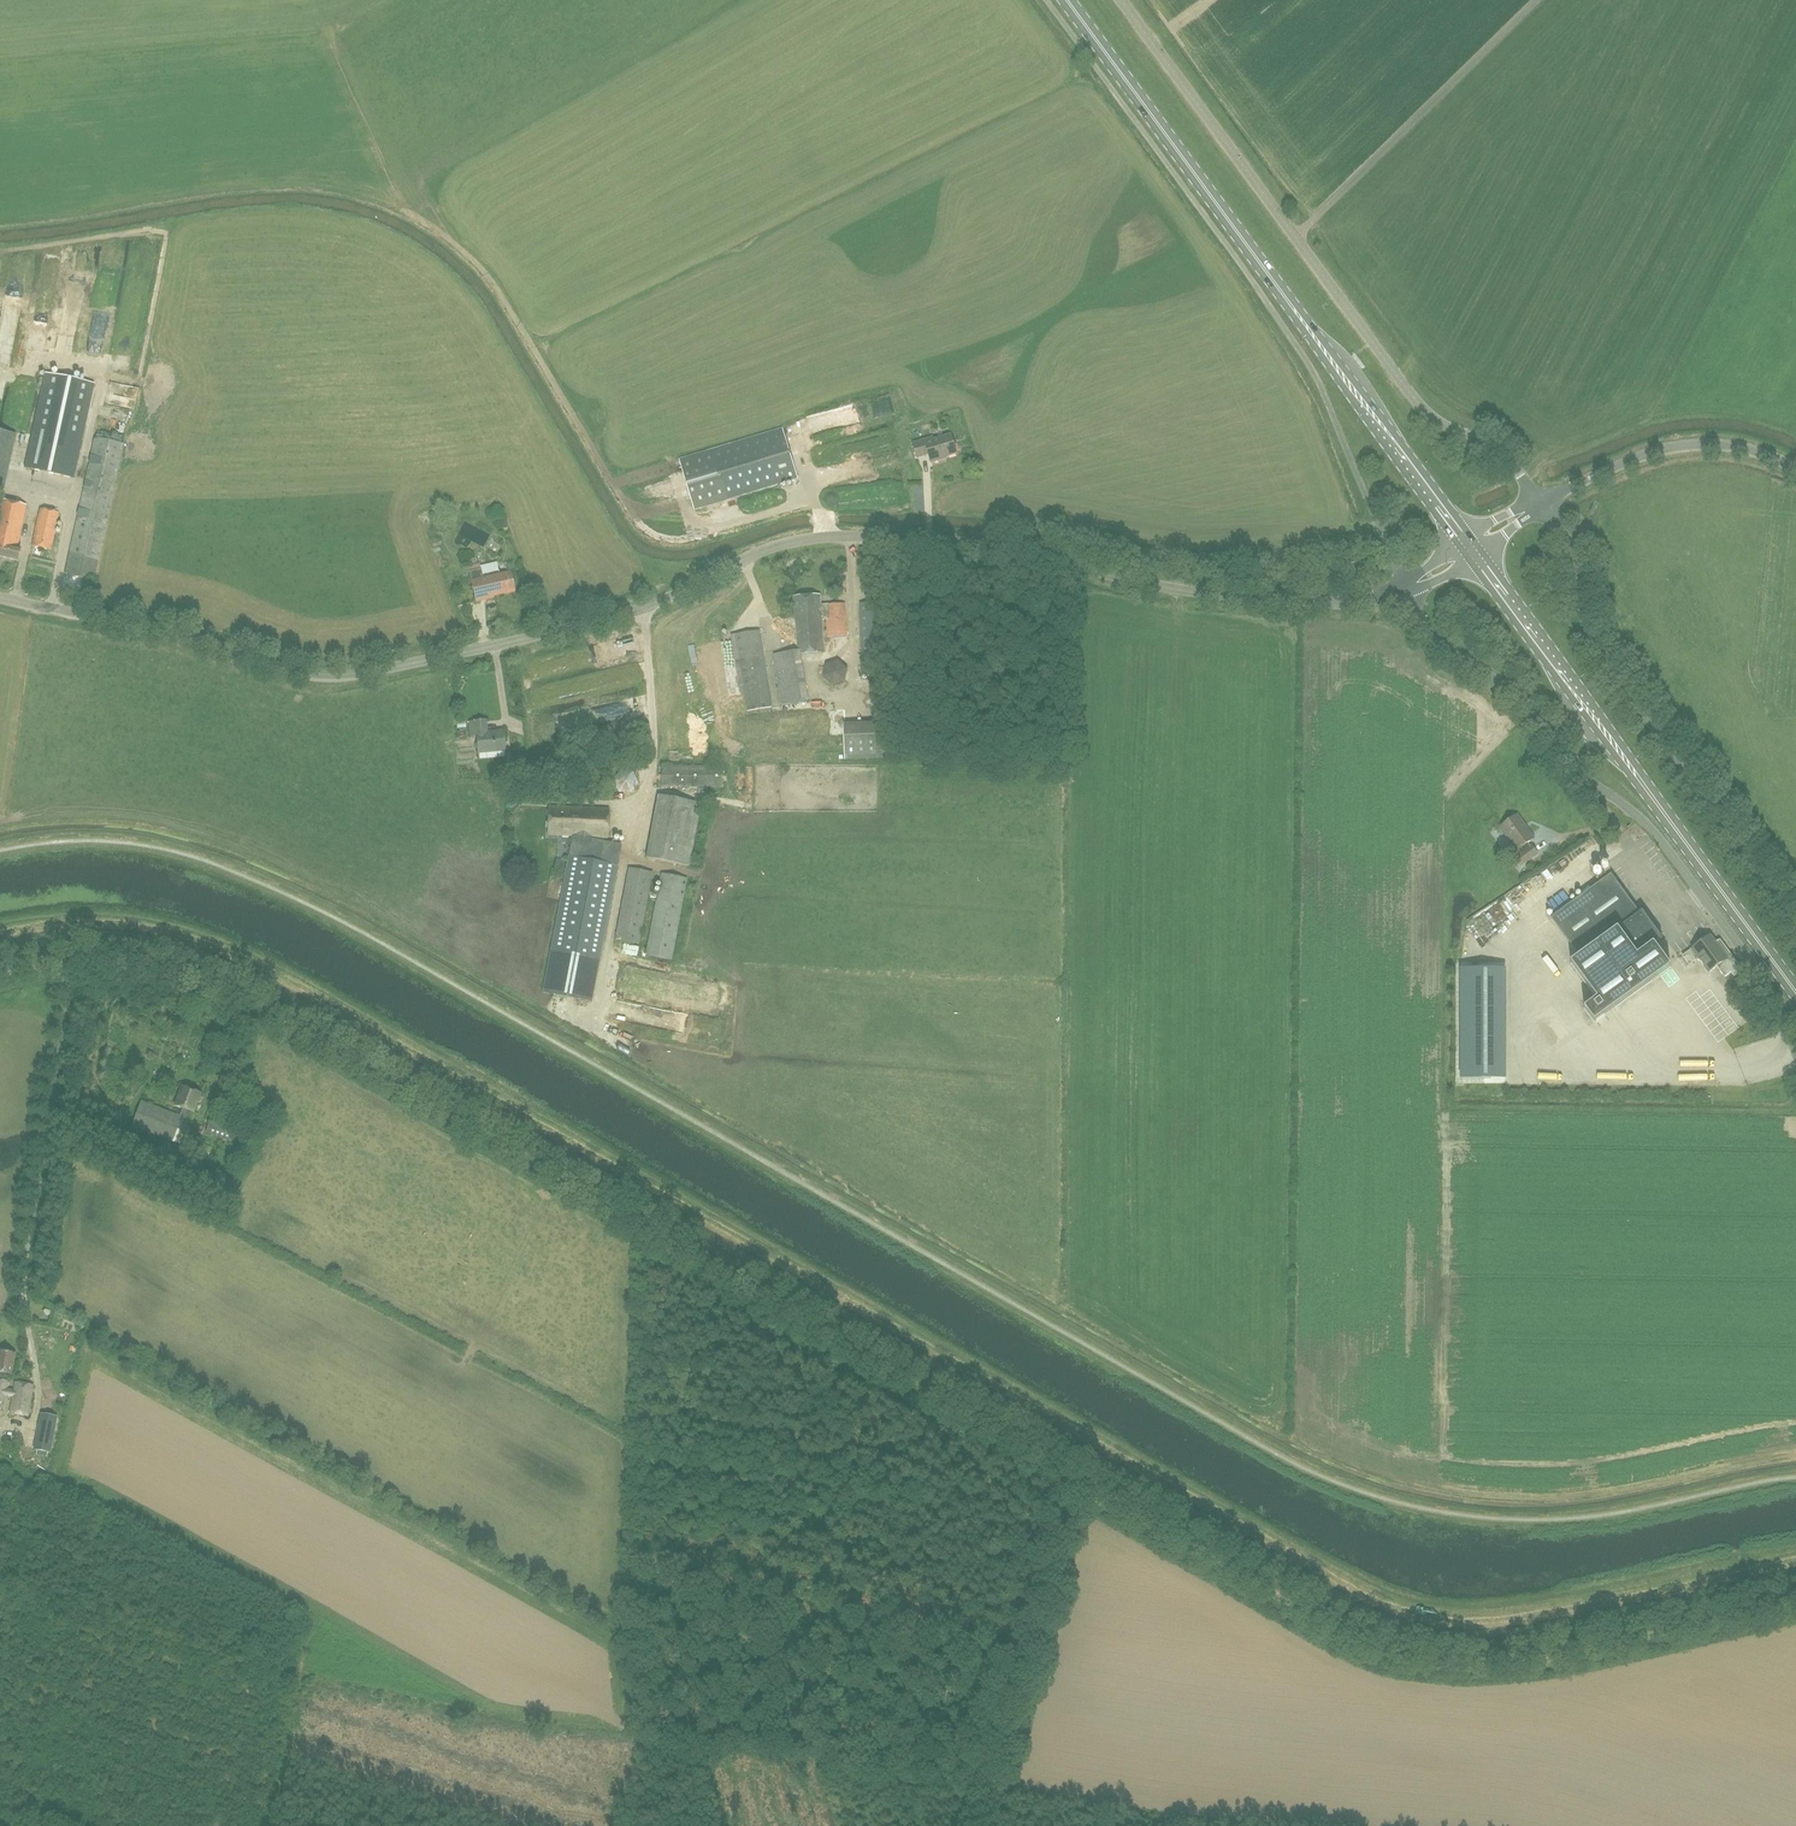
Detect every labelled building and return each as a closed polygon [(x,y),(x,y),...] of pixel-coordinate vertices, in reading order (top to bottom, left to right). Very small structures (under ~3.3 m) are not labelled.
[(74,478),(95,385),(45,374),(24,468),(74,478)] [(798,478),(783,429),(680,460),(695,509),(798,478)] [(4,487),(15,435),(0,432),(0,486),(4,487)] [(942,458),(957,454),(952,435),(934,440),(933,437),(913,443),(918,459),(929,456),(931,463),(942,460),(942,458)] [(94,581),(124,445),(96,439),(66,575),(94,581)] [(21,549),(17,549),(26,506),(0,500),(0,557),(18,561),(21,549)] [(32,546),(51,551),(59,513),(40,509),(32,546)] [(476,600),(494,596),(515,591),(511,573),(500,575),(499,571),(483,575),(481,569),(470,571),(476,600)] [(862,595),(861,575),(852,575),(852,596),(862,595)] [(825,653),(825,648),(823,620),(827,620),(828,637),(848,636),(848,631),(846,603),(822,605),(821,595),(794,597),(798,650),(801,650),(774,654),(782,705),(809,701),(802,656),(825,653)] [(863,676),(887,675),(885,603),(861,603),(863,676)] [(740,694),(744,693),(747,712),(772,708),(760,631),(731,635),(740,694)] [(823,666),(824,678),(845,677),(844,664),(823,666)] [(476,736),(478,753),(506,751),(504,730),(489,732),(487,719),(469,721),(471,736),(476,736)] [(844,761),(888,759),(887,723),(844,724),(844,761)] [(722,787),(722,767),(662,766),(662,786),(722,787)] [(633,769),(620,769),(613,780),(619,791),(632,791),(639,780),(633,769)] [(689,866),(701,803),(659,795),(647,858),(689,866)] [(548,834),(573,836),(569,856),(588,860),(592,836),(608,837),(610,809),(549,806),(548,834)] [(1521,866),(1538,853),(1533,846),(1529,848),(1526,844),(1534,838),(1517,815),(1501,827),(1518,850),(1521,854),(1515,858),(1521,866)] [(618,866),(588,860),(569,856),(543,993),(592,1002),(600,960),(618,866)] [(657,901),(649,945),(647,955),(671,960),(687,879),(662,874),(658,894),(649,892),(653,872),(629,868),(616,940),(639,944),(647,899),(657,901)] [(1643,911),(1640,913),(1635,907),(1612,874),(1552,918),(1571,945),(1580,957),(1571,964),(1597,1000),(1584,1009),(1595,1024),(1672,968),(1655,945),(1663,939),(1643,911)] [(1552,904),(1555,908),(1567,898),(1563,894),(1552,904)] [(1743,971),(1724,945),(1720,940),(1716,943),(1711,936),(1683,956),(1689,965),(1699,958),(1709,972),(1717,967),(1725,977),(1731,973),(1734,977),(1743,971)] [(1557,970),(1567,980),(1574,973),(1565,963),(1557,970)] [(1491,1079),(1491,969),(1461,969),(1461,1079),(1491,1079)] [(710,989),(690,986),(687,999),(707,1003),(710,989)] [(187,1118),(190,1110),(194,1112),(201,1092),(181,1085),(174,1105),(183,1108),(180,1116),(141,1101),(132,1125),(180,1143),(189,1119),(187,1118)] [(232,1142),(240,1121),(213,1111),(206,1132),(232,1142)] [(3,1414),(6,1397),(13,1398),(10,1413),(27,1416),(33,1384),(15,1382),(14,1389),(7,1388),(8,1380),(3,1380),(4,1372),(11,1374),(15,1353),(0,1350),(0,1414),(3,1414)] [(57,1417),(41,1414),(37,1435),(53,1438),(57,1417)]
